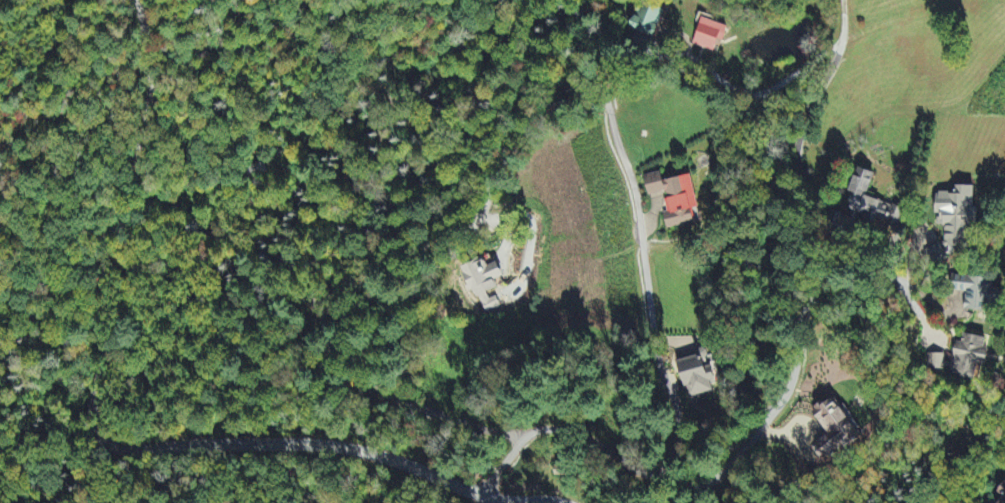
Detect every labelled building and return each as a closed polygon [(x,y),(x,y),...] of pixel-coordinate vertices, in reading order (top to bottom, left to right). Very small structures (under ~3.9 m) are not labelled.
[(665,10),(640,3),(631,32),(656,39),(665,10)] [(693,47),(718,55),(727,28),(702,20),(693,47)] [(876,176),(859,170),(850,196),(854,197),(848,212),(898,229),(905,210),(869,197),(876,176)] [(693,177),(664,184),(662,174),(645,178),(649,198),(667,195),(668,201),(666,202),(668,214),(664,215),(667,231),(697,225),(694,212),(700,211),(693,177)] [(977,186),(958,186),(958,193),(936,193),(936,216),(938,216),(938,226),(945,226),(945,247),(930,247),(930,262),(947,262),(947,247),(972,247),(972,228),(977,228),(977,186)] [(465,269),(481,316),(500,309),(495,294),(499,293),(494,281),(503,278),(498,264),(487,268),(485,262),(465,269)] [(966,293),(966,310),(991,312),(993,278),(960,276),(959,293),(966,293)] [(987,339),(964,334),(962,344),(957,343),(950,377),(973,381),(976,364),(986,366),(989,350),(985,350),(987,339)] [(677,359),(690,399),(714,391),(712,384),(721,381),(716,365),(708,367),(706,360),(710,359),(707,350),(677,359)] [(944,355),(928,355),(928,372),(945,371),(944,355)] [(829,437),(811,448),(820,462),(860,436),(835,397),(813,411),(829,437)]
